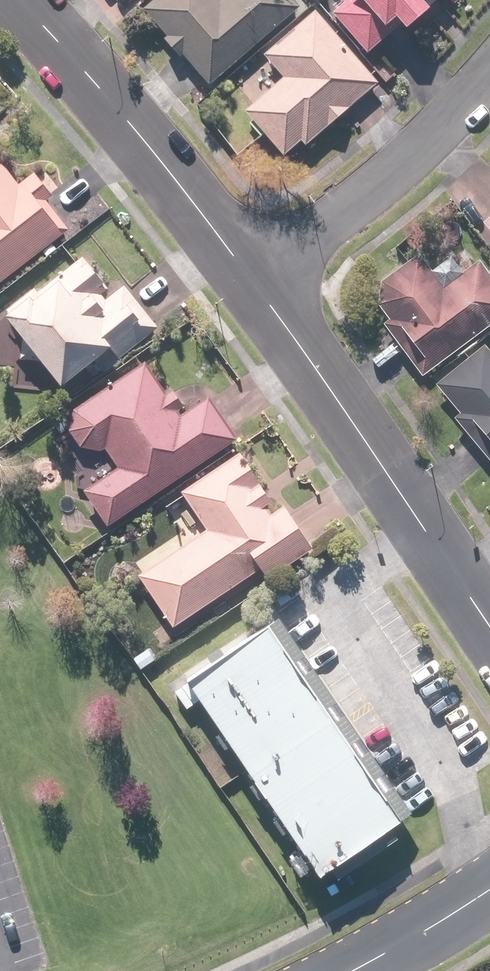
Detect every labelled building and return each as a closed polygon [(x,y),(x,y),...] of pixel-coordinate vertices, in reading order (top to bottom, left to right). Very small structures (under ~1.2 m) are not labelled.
[(213,0),(151,0),(143,7),(206,84),(298,9),(290,0),(219,0),(216,3),(213,0)] [(394,27),(400,33),(436,0),(344,0),(327,16),(363,56),(394,27)] [(310,12),(261,56),(282,78),(243,114),(281,155),(297,141),(303,148),(374,83),(310,12)] [(67,233),(45,203),(49,200),(31,175),(16,186),(0,165),(0,282),(67,233)] [(489,237),(489,215),(479,225),(489,237)] [(489,321),(489,279),(473,259),(442,285),(418,256),(367,298),(389,325),(382,331),(420,378),(489,321)] [(76,261),(38,294),(33,287),(0,315),(0,322),(58,389),(106,348),(116,360),(155,327),(120,287),(109,297),(76,261)] [(479,347),(435,387),(460,415),(452,422),(489,465),(489,359),(479,347)] [(108,531),(235,436),(205,395),(184,410),(170,391),(165,394),(139,359),(65,413),(71,420),(65,438),(74,451),(67,456),(92,489),(82,497),(108,531)] [(270,502),(234,453),(176,495),(202,531),(137,578),(173,627),(254,569),(264,582),(309,549),(280,508),(268,516),(262,508),(270,502)] [(255,625),(175,680),(307,873),(388,818),(255,625)]
